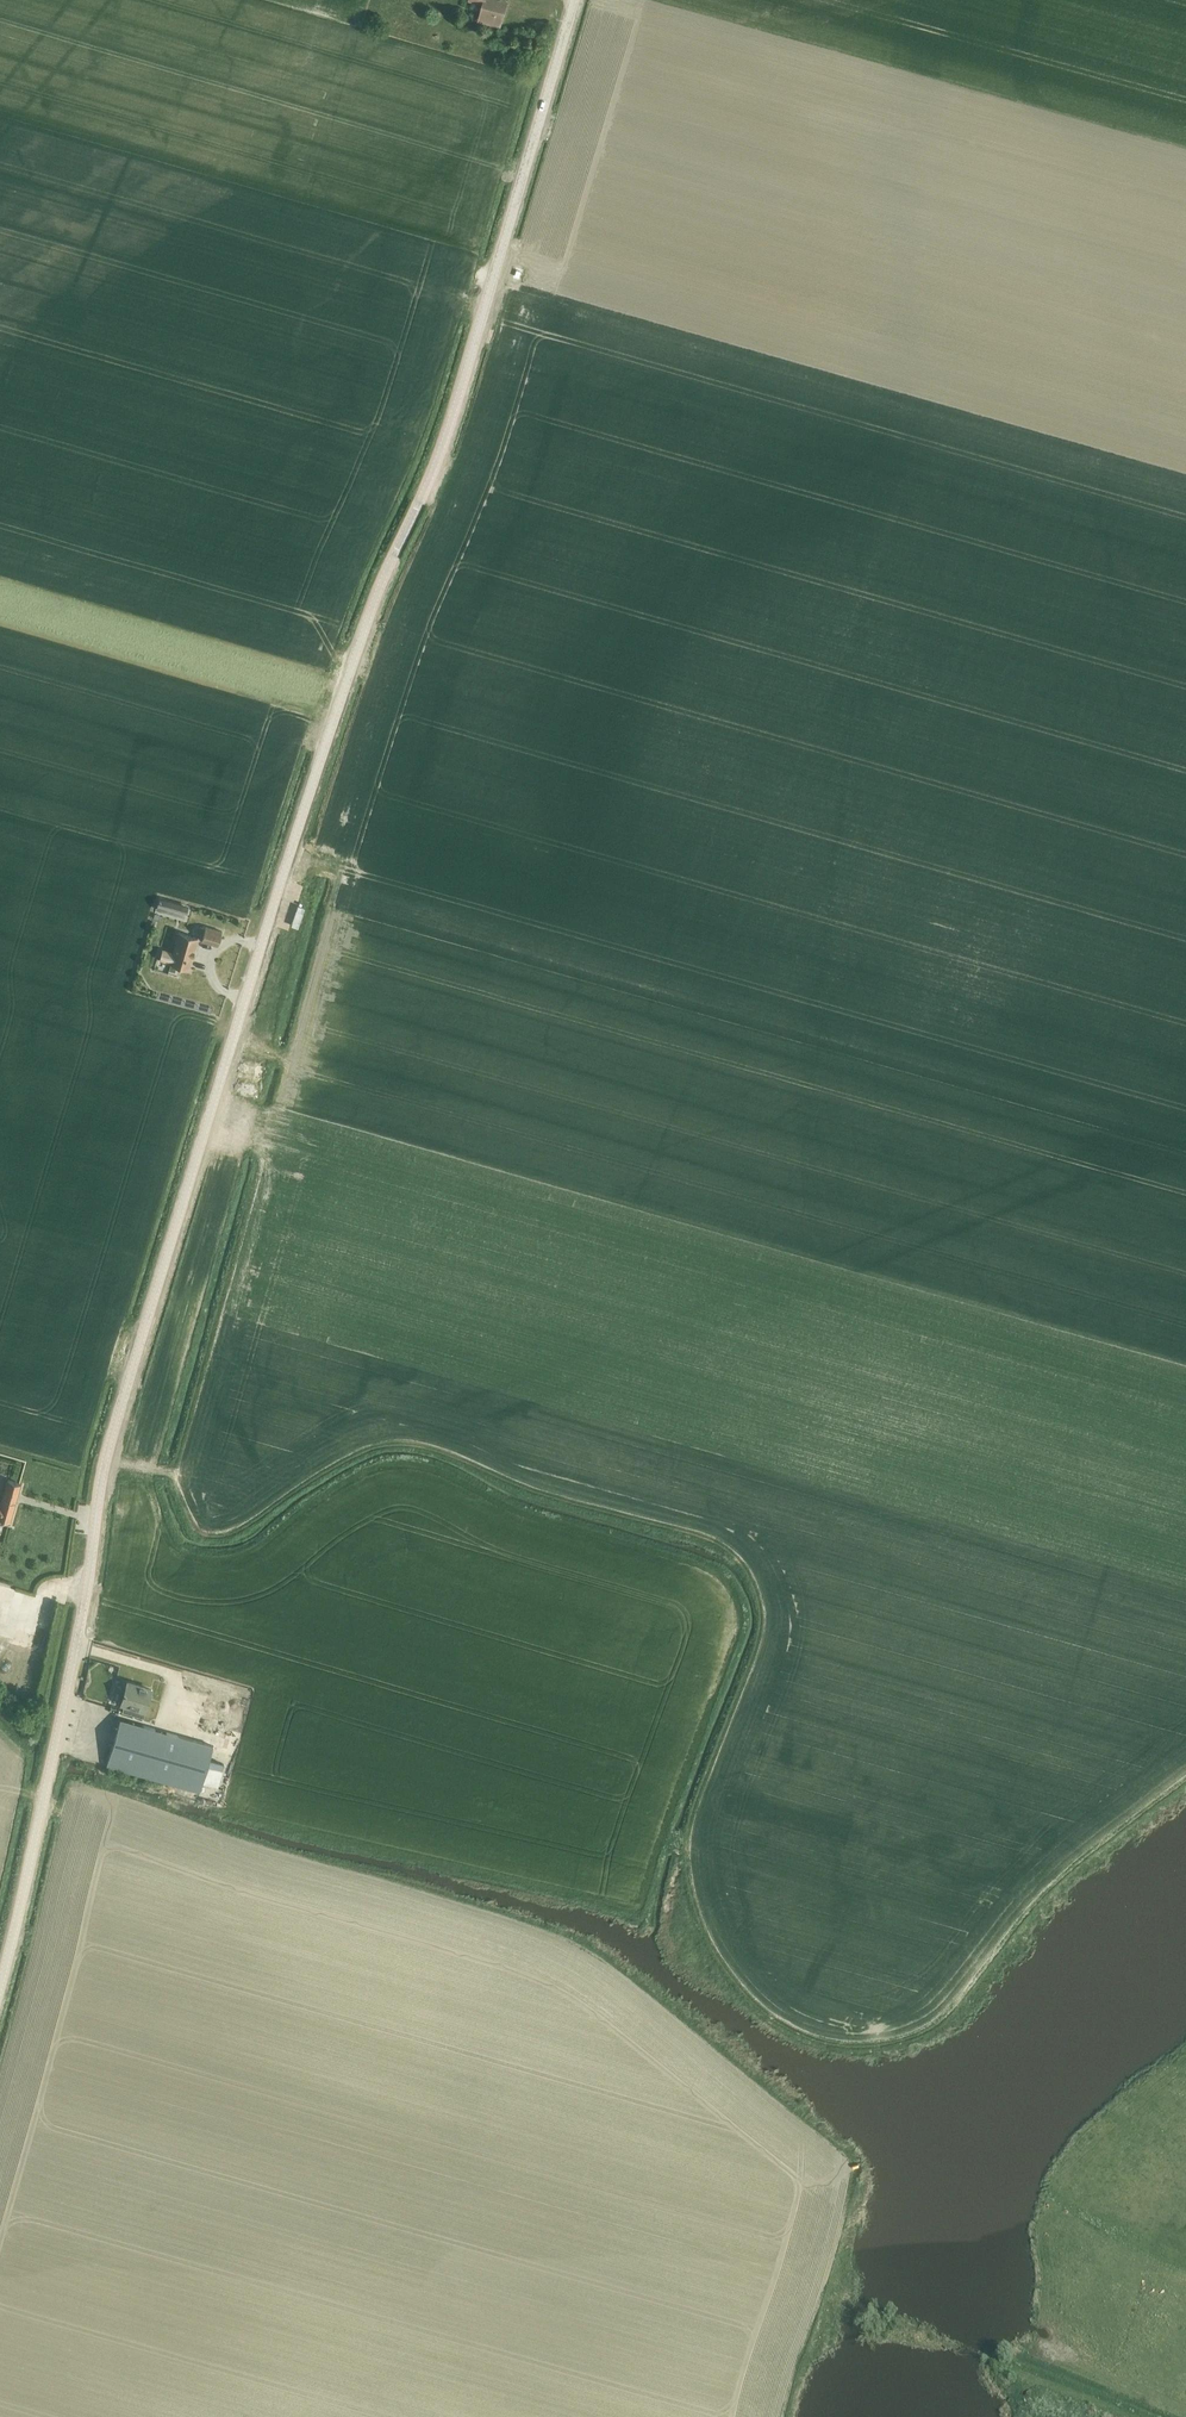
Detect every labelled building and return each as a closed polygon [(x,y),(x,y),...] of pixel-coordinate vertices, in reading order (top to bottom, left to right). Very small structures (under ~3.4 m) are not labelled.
[(498,25),(505,2),(499,0),(471,0),(484,4),(480,20),(498,25)] [(159,899),(156,909),(183,916),(186,906),(159,899)] [(198,938),(197,940),(201,941),(217,946),(221,931),(205,926),(200,925),(196,938),(198,938)] [(188,969),(197,940),(198,938),(196,938),(178,932),(172,953),(162,950),(160,959),(169,962),(169,964),(188,969)] [(17,1494),(20,1483),(7,1480),(0,1503),(0,1518),(9,1521),(17,1494)] [(36,1639),(35,1649),(45,1649),(46,1640),(36,1639)] [(143,1717),(151,1689),(127,1682),(121,1703),(124,1704),(122,1711),(143,1717)] [(119,1719),(106,1765),(199,1791),(202,1781),(218,1786),(224,1764),(208,1760),(212,1745),(119,1719)]
